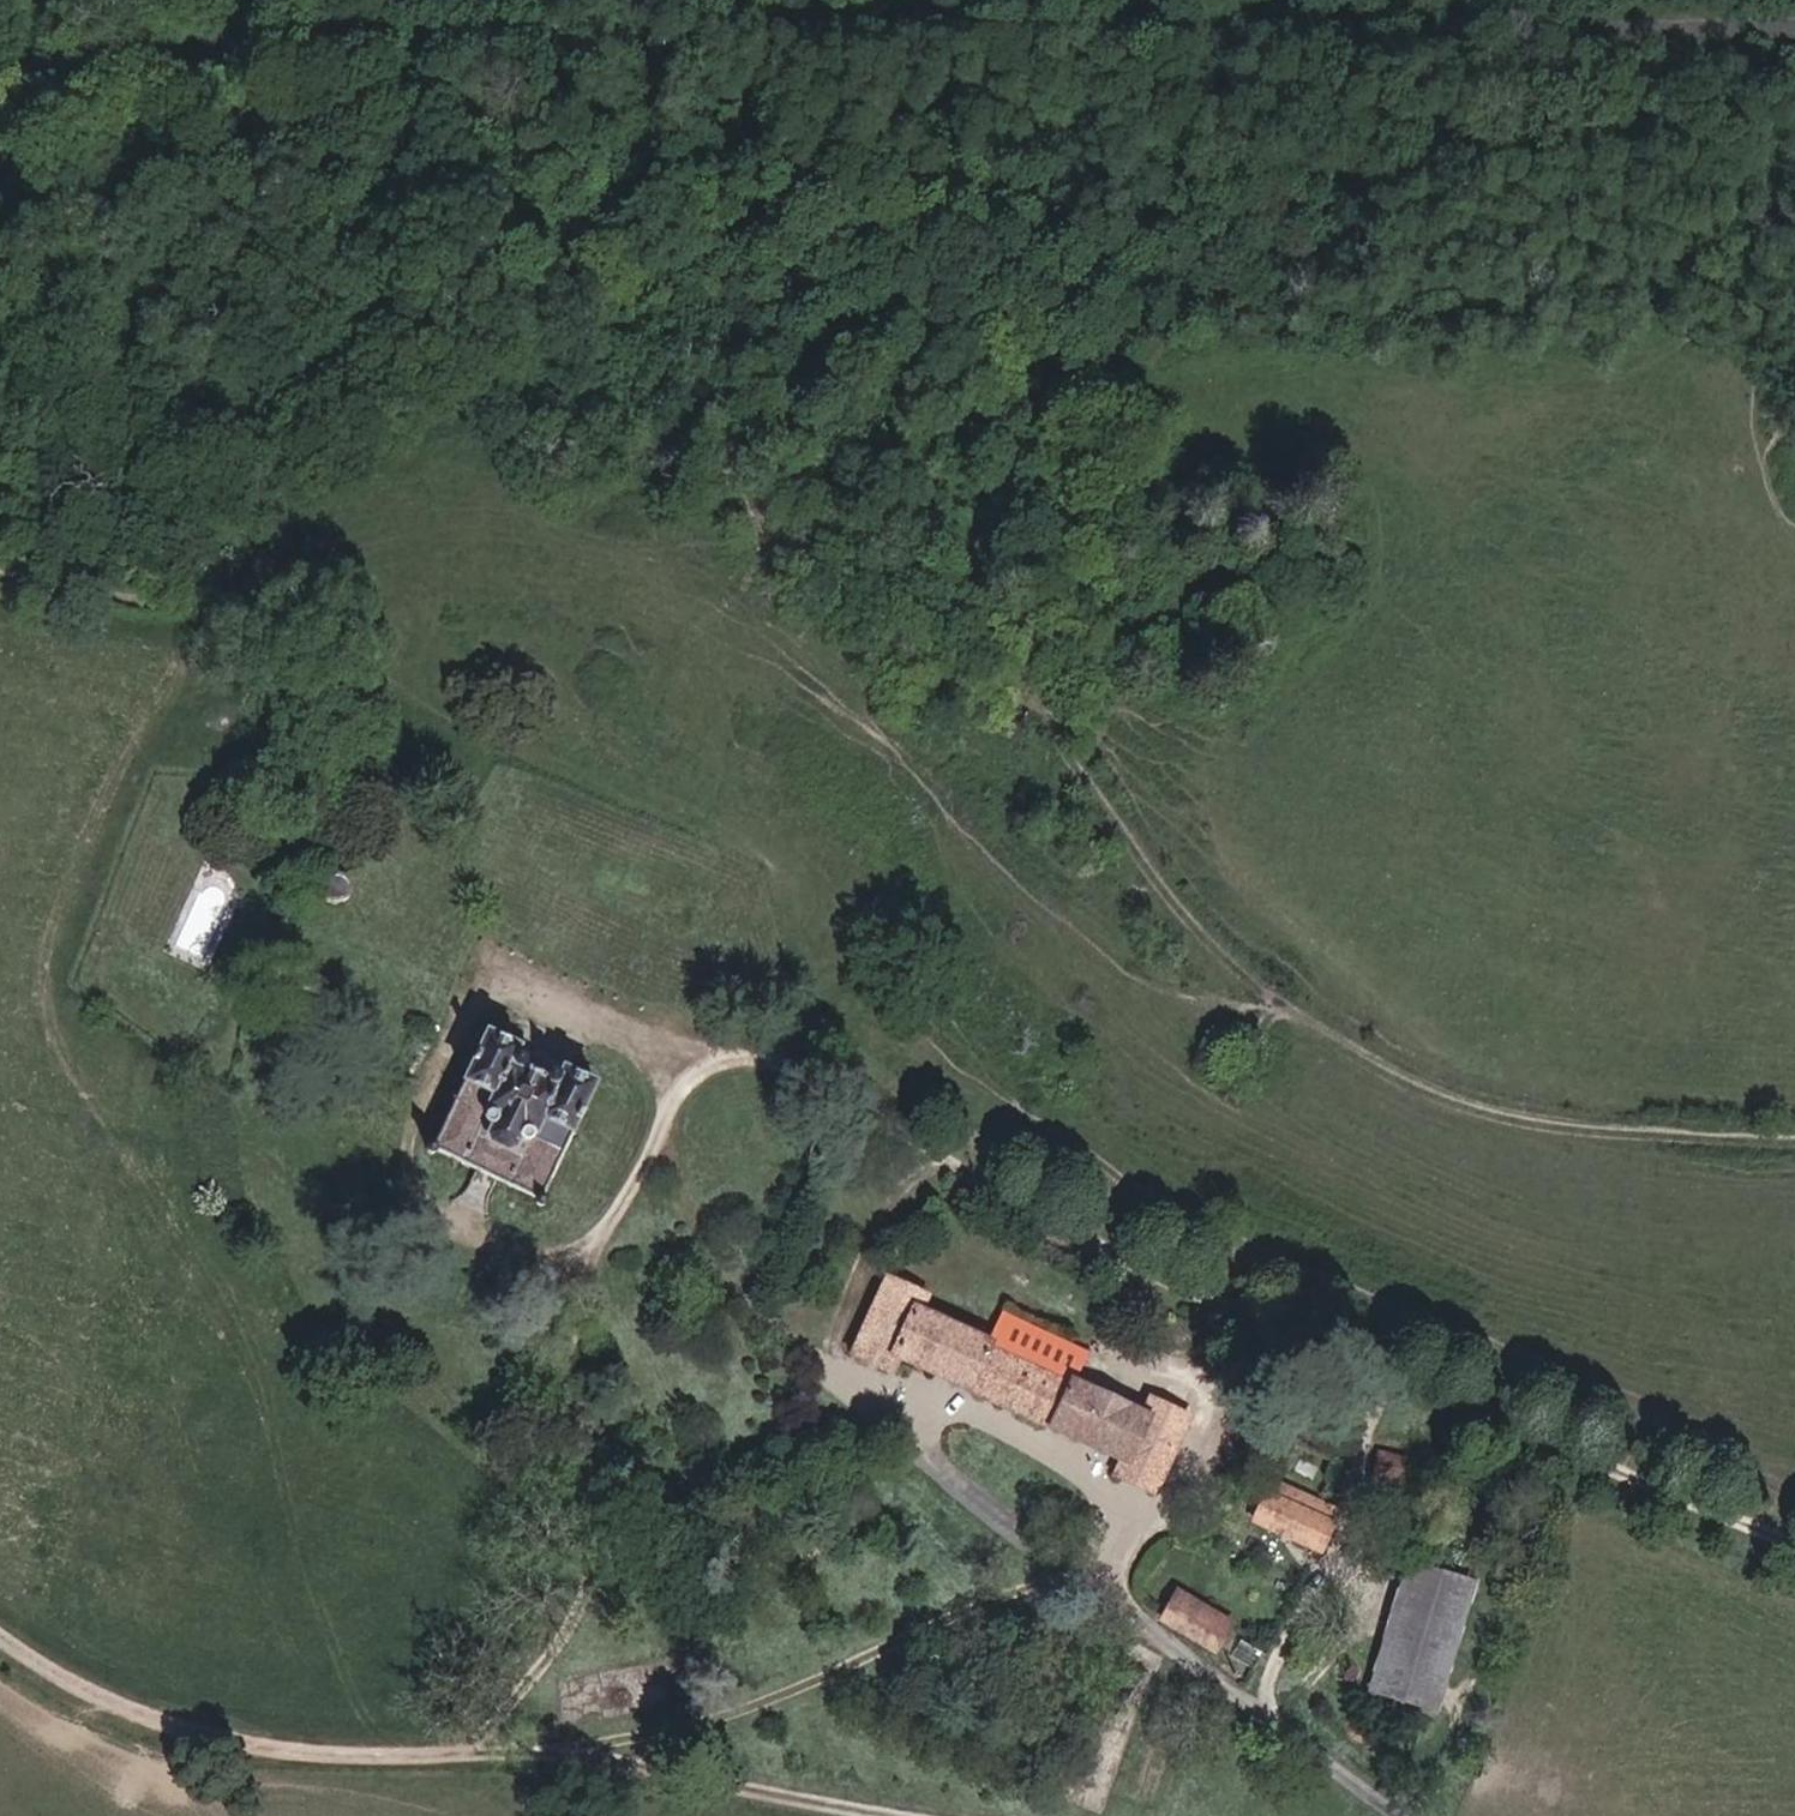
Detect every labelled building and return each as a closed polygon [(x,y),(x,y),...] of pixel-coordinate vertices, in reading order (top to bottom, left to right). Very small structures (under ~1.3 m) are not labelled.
[(333,873),(327,874),(325,876),(321,880),(318,885),(317,892),(320,897),(324,902),(333,905),(340,904),(345,901),(349,895),(350,889),(349,883),(345,878),(340,874),(333,873)] [(604,1091),(483,1035),(433,1148),(554,1202),(604,1091)] [(1124,1418),(1049,1379),(1065,1346),(974,1304),(959,1338),(902,1312),(911,1293),(876,1277),(835,1357),(882,1377),(889,1364),(896,1367),(900,1360),(1030,1418),(1106,1452),(1092,1484),(1134,1503),(1178,1417),(1133,1396),(1124,1418)] [(1415,1464),(1385,1450),(1374,1474),(1403,1488),(1415,1464)] [(1332,1503),(1269,1474),(1246,1526),(1310,1552),(1332,1503)] [(1482,1591),(1414,1562),(1353,1693),(1423,1725),(1482,1591)] [(1150,1627),(1211,1654),(1224,1622),(1162,1597),(1150,1627)]
